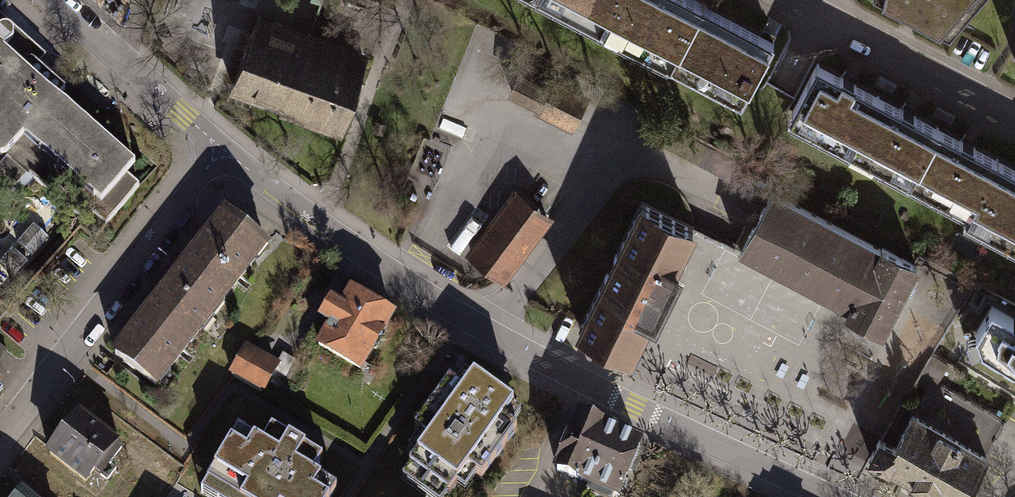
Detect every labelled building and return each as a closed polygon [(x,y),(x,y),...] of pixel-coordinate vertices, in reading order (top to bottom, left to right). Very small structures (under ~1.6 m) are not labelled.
[(597,19),(607,0),(561,0),(597,19)] [(668,56),(697,3),(692,0),(607,0),(597,19),(668,56)] [(945,31),(972,0),(885,0),(945,31)] [(668,56),(741,94),(769,41),(697,3),(668,56)] [(233,86),(283,105),(307,38),(281,29),(283,25),(258,16),(233,86)] [(33,65),(41,55),(0,18),(0,27),(1,27),(6,29),(9,34),(9,38),(7,41),(0,49),(0,53),(14,65),(17,61),(21,60),(27,60),(31,63),(33,65)] [(7,41),(9,38),(9,34),(6,29),(1,27),(0,27),(0,49),(7,41)] [(308,33),(307,38),(283,105),(343,125),(365,60),(336,50),(336,49),(310,40),(312,34),(308,33)] [(29,177),(81,223),(89,214),(100,224),(134,186),(122,176),(130,167),(53,98),(61,89),(33,65),(31,63),(27,60),(21,60),(17,61),(14,65),(0,53),(0,210),(29,177)] [(787,111),(848,143),(873,95),(812,63),(787,111)] [(506,90),(532,103),(541,86),(515,73),(506,90)] [(544,79),(541,86),(532,103),(530,107),(566,125),(580,96),(544,79)] [(848,143),(908,174),(933,126),(873,95),(848,143)] [(967,205),(992,157),(933,126),(908,174),(967,205)] [(1014,239),(1014,169),(992,157),(967,205),(963,212),(1014,239)] [(846,315),(882,334),(917,266),(883,248),(882,250),(772,192),(741,252),(789,277),(789,279),(806,288),(806,286),(850,309),(846,315)] [(513,194),(468,254),(497,276),(542,215),(513,194)] [(632,353),(650,315),(655,317),(663,300),(665,301),(673,286),(671,285),(680,268),(675,266),(693,227),(641,202),(614,257),(615,257),(608,273),(606,272),(579,327),(632,353)] [(165,284),(206,316),(261,246),(220,214),(165,284)] [(29,224),(13,242),(28,256),(44,238),(29,224)] [(0,257),(0,268),(9,277),(23,262),(8,248),(0,257)] [(206,316),(165,284),(110,354),(151,386),(206,316)] [(327,323),(313,346),(356,370),(388,315),(346,291),(336,308),(327,303),(318,318),(327,323)] [(992,311),(976,338),(982,352),(1014,372),(1014,324),(992,311)] [(227,375),(257,392),(265,376),(279,384),(292,362),(278,354),(272,366),(242,349),(227,375)] [(409,429),(423,439),(404,465),(444,494),(463,467),(477,477),(512,428),(499,419),(509,404),(469,375),(459,389),(445,380),(409,429)] [(927,378),(908,413),(983,453),(1002,417),(927,378)] [(40,433),(86,477),(124,436),(78,393),(40,433)] [(983,453),(908,413),(890,446),(875,438),(865,457),(942,496),(959,496),(983,453)] [(576,417),(553,470),(613,496),(636,443),(576,417)] [(230,496),(327,496),(333,488),(308,473),(318,457),(267,426),(257,442),(234,428),(202,480),(230,496)] [(4,496),(50,496),(21,475),(4,496)]
